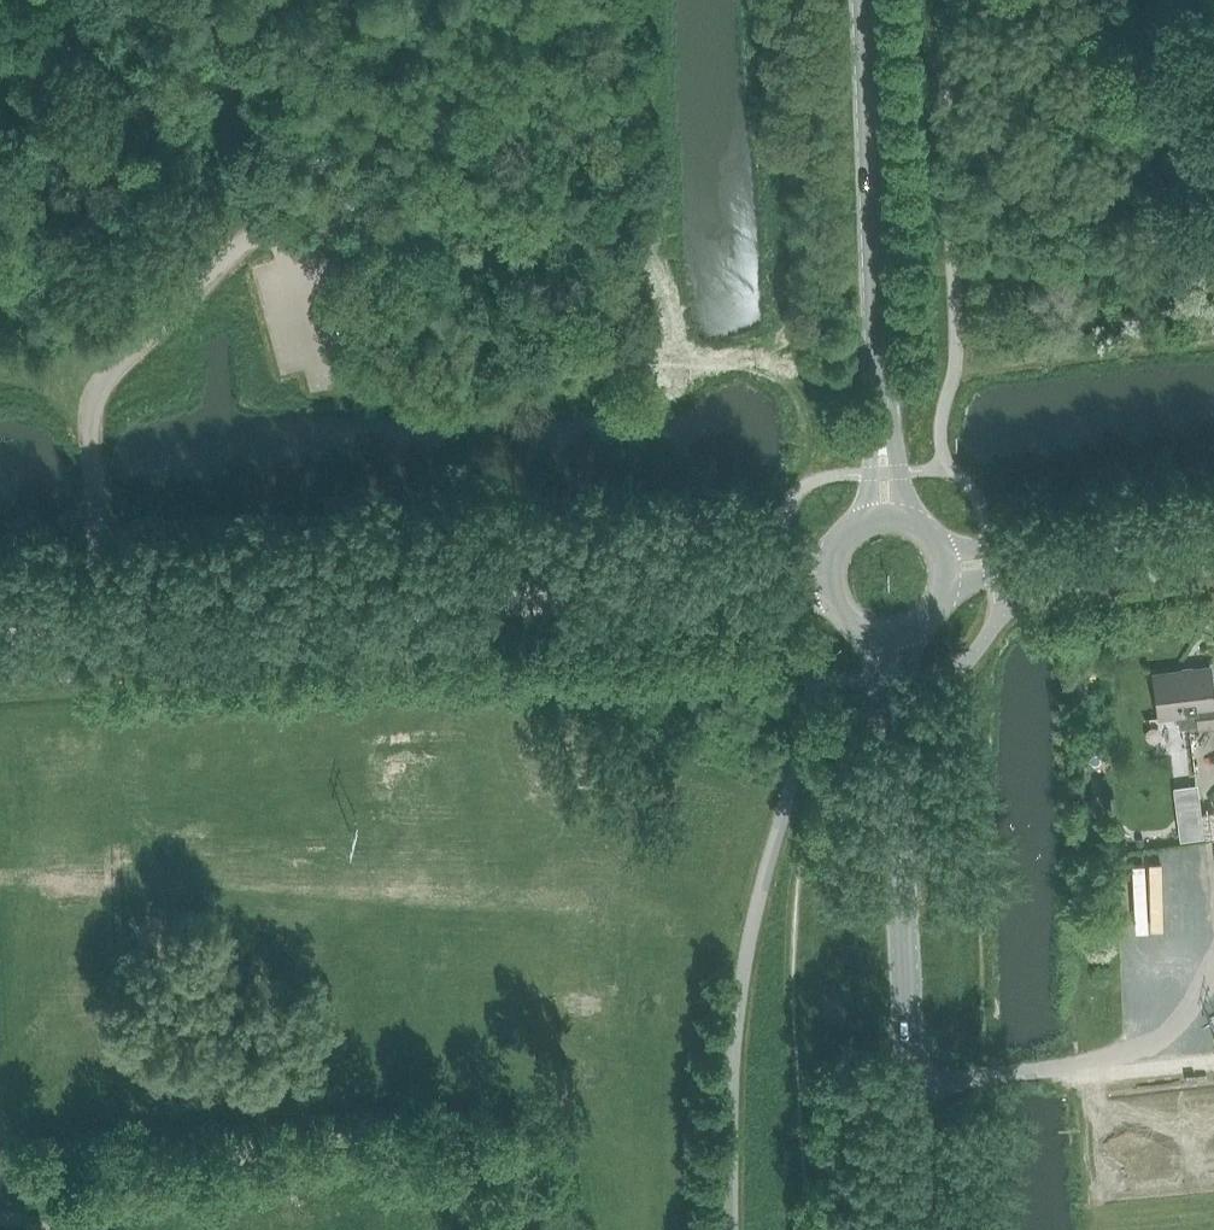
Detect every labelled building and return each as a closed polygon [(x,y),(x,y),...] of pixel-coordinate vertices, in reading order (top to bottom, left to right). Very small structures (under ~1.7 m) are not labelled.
[(1159,716),(1178,713),(1180,727),(1199,724),(1199,725),(1213,723),(1213,693),(1210,666),(1154,673),(1159,716)] [(1179,825),(1180,838),(1203,835),(1202,822),(1179,825)]
